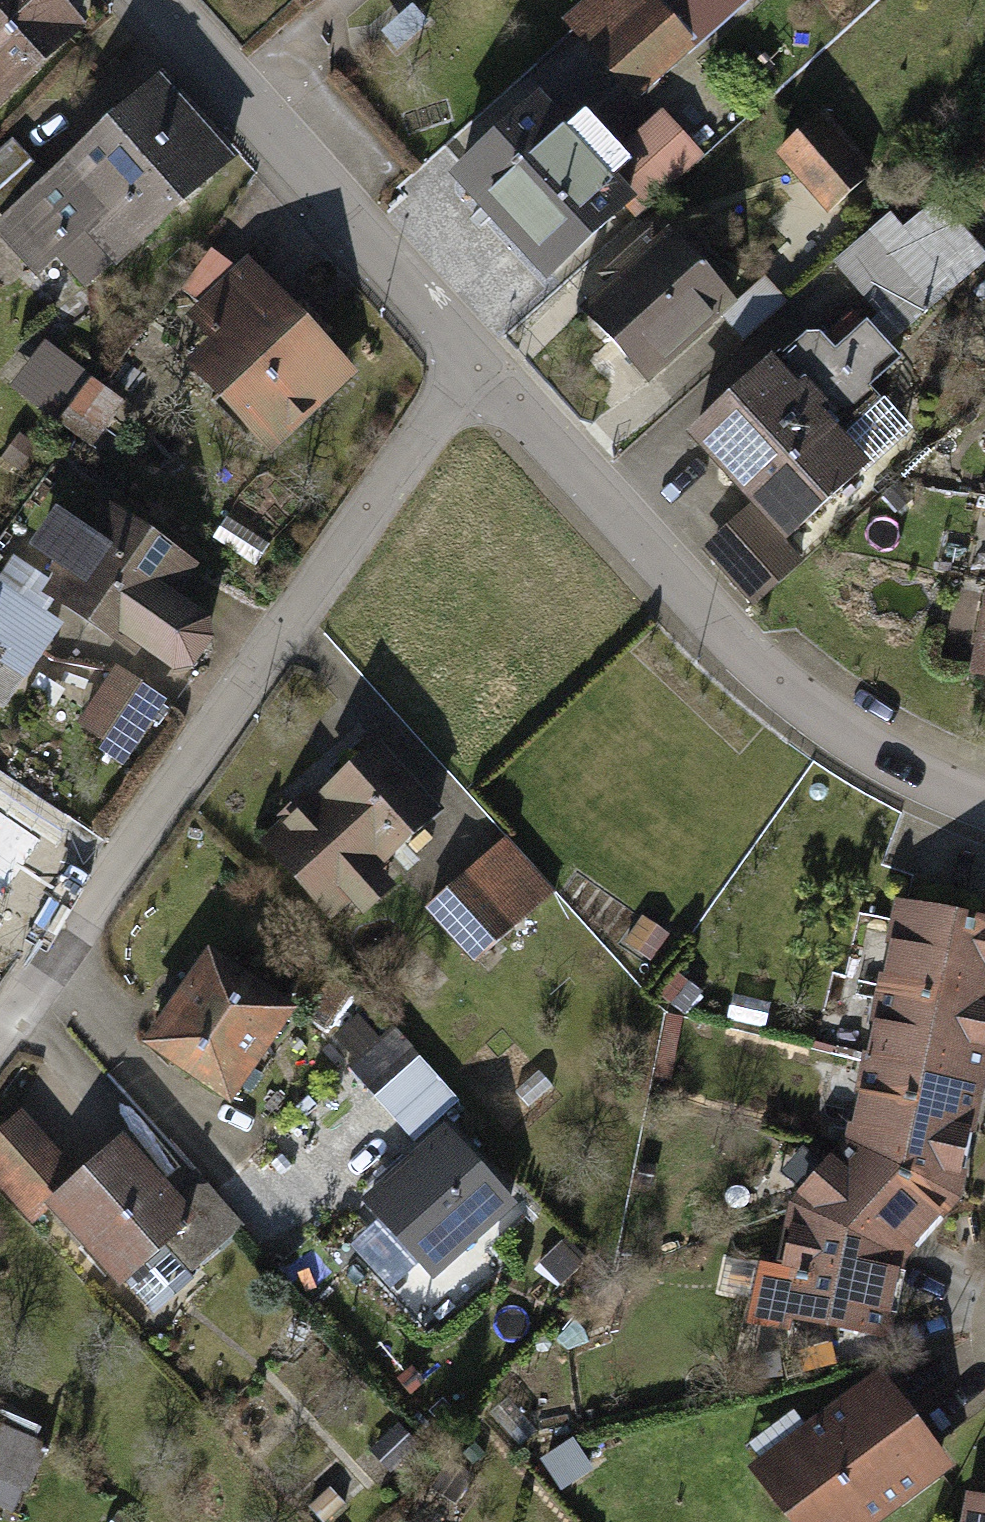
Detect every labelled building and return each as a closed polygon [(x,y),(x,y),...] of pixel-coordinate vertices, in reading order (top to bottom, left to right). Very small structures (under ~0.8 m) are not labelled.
[(70,0),(0,0),(0,108),(93,26),(70,0)] [(567,18),(639,103),(753,7),(747,0),(588,0),(567,18)] [(235,162),(164,83),(2,229),(43,274),(58,260),(82,286),(119,253),(126,260),(235,162)] [(642,202),(607,160),(555,98),(471,168),(558,272),(642,202)] [(607,160),(642,202),(648,209),(709,158),(668,109),(607,160)] [(888,171),(837,109),(784,152),(836,214),(888,171)] [(836,253),(902,328),(984,256),(984,243),(940,192),(907,221),(892,204),(836,253)] [(743,285),(678,219),(588,307),(654,373),(743,285)] [(257,254),(197,311),(222,337),(197,361),(273,441),(358,361),(257,254)] [(791,293),(770,270),(728,309),(749,332),(791,293)] [(757,504),(789,542),(881,465),(846,424),(884,393),(873,380),(903,355),(875,322),(845,347),(824,323),(695,432),(757,504)] [(134,409),(45,344),(11,391),(58,425),(64,416),(106,447),(134,409)] [(789,542),(757,504),(705,547),(752,603),(804,560),(789,542)] [(83,564),(65,588),(191,678),(232,622),(183,587),(202,561),(127,507),(110,531),(77,507),(52,542),(83,564)] [(17,558),(0,583),(0,696),(7,701),(62,622),(42,608),(58,586),(17,558)] [(173,704),(119,665),(71,732),(125,771),(173,704)] [(443,822),(385,748),(269,838),(330,917),(350,901),(359,911),(396,882),(385,868),(443,822)] [(564,894),(510,836),(434,906),(488,964),(564,894)] [(984,1005),(984,924),(902,908),(887,987),(984,1005)] [(305,1002),(223,949),(161,1044),(243,1098),(305,1002)] [(887,987),(872,1067),(981,1087),(984,1064),(984,1005),(887,987)] [(398,1027),(350,1067),(412,1141),(460,1101),(398,1027)] [(855,1142),(938,1189),(957,1167),(981,1087),(872,1067),(855,1142)] [(90,1181),(30,1112),(0,1138),(0,1186),(36,1228),(67,1200),(90,1181)] [(446,1133),(364,1204),(433,1282),(514,1211),(446,1133)] [(90,1181),(67,1200),(127,1269),(171,1231),(198,1209),(176,1184),(139,1140),(90,1181)] [(802,1209),(896,1254),(938,1189),(855,1142),(805,1184),(802,1209)] [(202,1162),(176,1184),(198,1209),(171,1231),(195,1260),(247,1215),(221,1185),(202,1162)] [(896,1254),(802,1209),(788,1319),(880,1333),(896,1254)] [(888,1369),(762,1462),(807,1521),(881,1521),(959,1465),(888,1369)] [(25,1513),(55,1439),(7,1419),(0,1437),(0,1503),(25,1513)] [(975,1494),(970,1521),(984,1521),(984,1495),(975,1494)]
